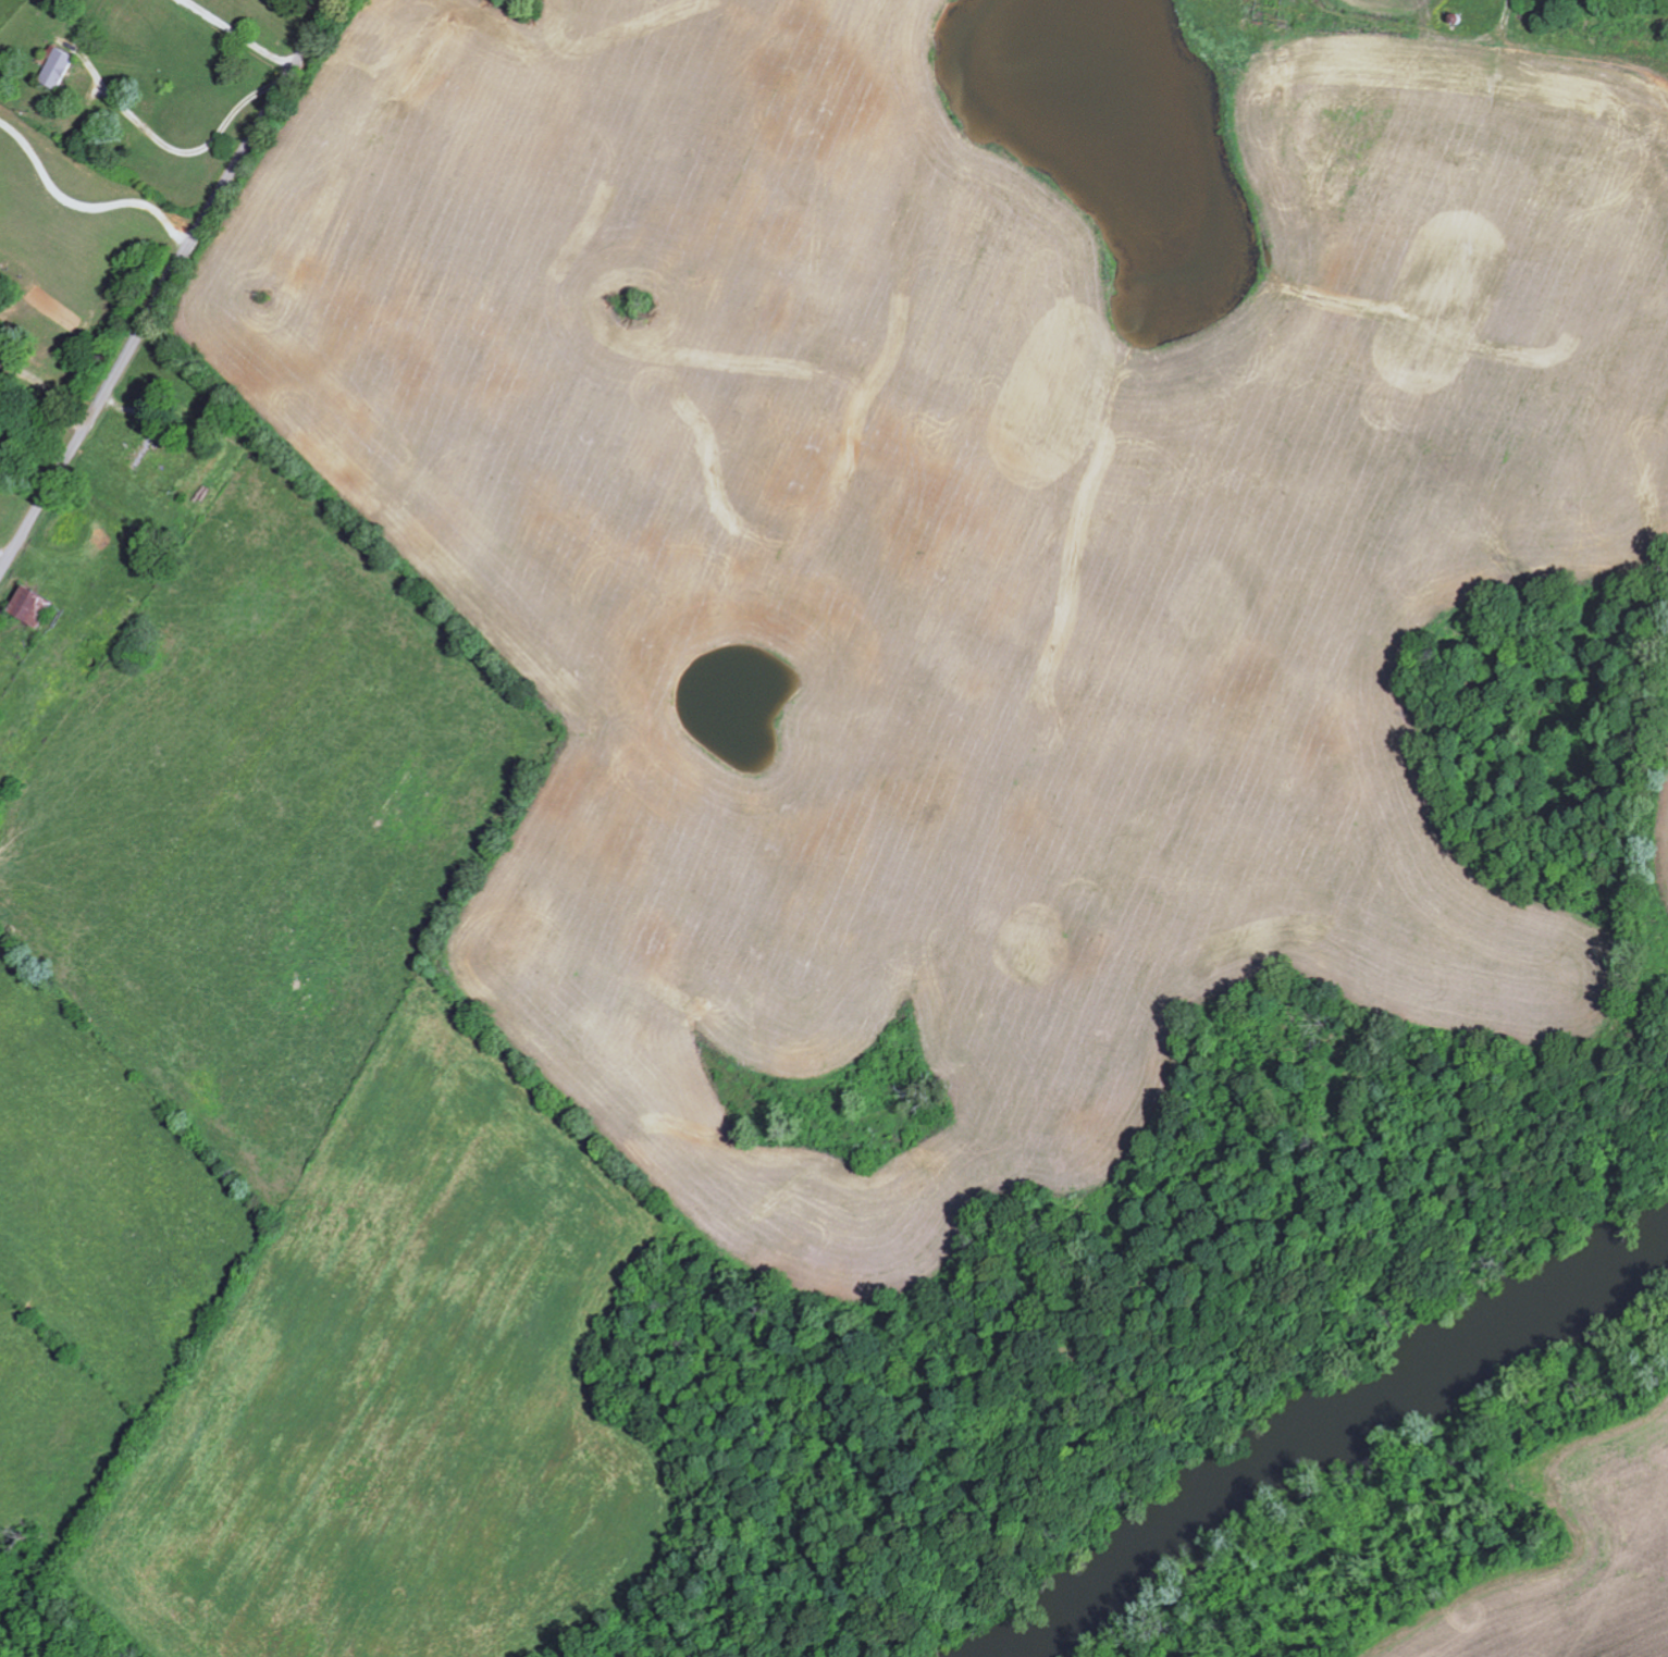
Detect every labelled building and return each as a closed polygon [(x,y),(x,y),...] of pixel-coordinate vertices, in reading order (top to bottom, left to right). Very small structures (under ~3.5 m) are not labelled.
[(71,54),(52,47),(38,82),(57,90),(71,54)] [(47,602),(15,585),(1,611),(33,628),(47,602)]
